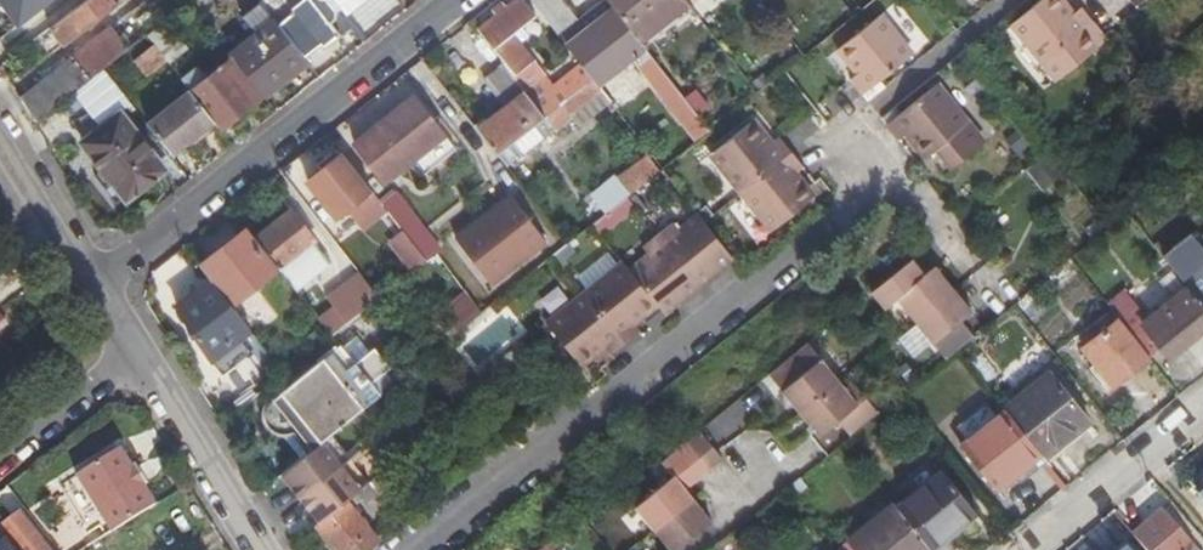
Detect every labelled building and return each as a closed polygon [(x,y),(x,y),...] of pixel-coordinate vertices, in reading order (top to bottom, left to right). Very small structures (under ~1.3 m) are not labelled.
[(2,34),(38,6),(33,0),(0,0),(0,32),(2,34)] [(53,26),(66,43),(121,0),(88,0),(53,26)] [(304,61),(321,47),(324,50),(340,37),(330,24),(337,19),(336,12),(327,0),(316,0),(313,3),(311,0),(304,0),(286,15),(274,0),(270,0),(263,6),(270,16),(278,27),(304,61)] [(556,35),(575,21),(558,0),(528,0),(556,35)] [(687,4),(683,0),(605,0),(614,11),(640,43),(687,4)] [(1093,24),(1082,9),(1072,16),(1059,0),(1042,0),(1011,24),(1042,63),(1093,24)] [(519,1),(480,31),(516,76),(533,63),(513,37),(535,20),(519,1)] [(633,56),(699,140),(711,131),(640,43),(614,11),(567,48),(581,66),(592,81),(596,85),(633,56)] [(261,39),(278,27),(270,16),(253,30),(258,37),(261,39)] [(851,80),(862,94),(912,54),(880,16),(839,49),(859,74),(851,80)] [(153,45),(166,62),(168,64),(184,50),(163,24),(146,37),(153,45)] [(261,39),(258,37),(232,57),(234,60),(253,84),(263,76),(274,89),(289,77),(287,74),(304,61),(278,27),(261,39)] [(37,124),(129,51),(110,28),(21,98),(35,123),(37,124)] [(166,62),(153,45),(133,61),(146,77),(166,62)] [(253,84),(234,60),(207,81),(198,69),(182,82),(192,94),(215,123),(221,132),(264,98),(263,97),(253,84)] [(292,79),(308,66),(304,61),(287,74),(289,77),(292,79)] [(581,66),(536,102),(533,105),(544,118),(592,81),(581,66)] [(544,118),(533,105),(502,67),(485,81),(508,111),(479,134),(507,169),(603,93),(596,85),(592,81),(544,118)] [(263,97),(274,89),(263,76),(253,84),(263,97)] [(937,84),(887,125),(899,140),(908,133),(926,157),(937,149),(952,167),(984,143),(937,84)] [(172,157),(215,123),(192,94),(149,128),(172,157)] [(356,140),(387,115),(374,99),(343,125),(356,140)] [(354,146),(384,183),(413,160),(425,174),(455,150),(413,99),(354,146)] [(798,144),(819,126),(810,116),(789,134),(798,144)] [(127,203),(165,173),(119,117),(83,145),(127,203)] [(713,154),(744,192),(793,152),(781,137),(772,143),(754,121),(713,154)] [(793,152),(744,192),(747,195),(757,208),(775,229),(814,196),(796,173),(804,166),(793,152)] [(1030,169),(1047,189),(1067,172),(1050,152),(1030,169)] [(307,183),(336,218),(349,208),(365,228),(387,212),(381,204),(342,156),(307,183)] [(650,158),(621,181),(632,194),(661,172),(650,158)] [(597,200),(607,214),(628,198),(632,194),(621,181),(597,200)] [(454,233),(491,287),(557,243),(520,188),(454,233)] [(395,193),(381,204),(387,212),(404,233),(428,263),(439,254),(442,251),(442,248),(441,249),(395,193)] [(256,240),(279,270),(297,293),(326,271),(308,248),(313,244),(315,243),(291,213),(256,240)] [(698,285),(732,258),(705,223),(699,216),(680,231),(672,224),(658,235),(698,285)] [(270,278),(279,270),(256,240),(248,230),(200,268),(211,282),(232,308),(270,278)] [(428,263),(404,233),(391,244),(414,273),(428,263)] [(664,312),(698,285),(658,235),(650,241),(643,247),(649,256),(630,271),(657,304),(664,312)] [(1202,309),(1202,239),(1198,243),(1192,236),(1163,259),(1188,290),(1202,309)] [(439,254),(483,314),(497,302),(451,241),(442,248),(442,251),(439,254)] [(308,248),(326,271),(330,267),(313,244),(308,248)] [(912,259),(882,283),(872,291),(886,308),(896,300),(914,321),(953,290),(935,267),(924,275),(912,259)] [(633,323),(657,304),(630,271),(623,262),(585,293),(625,343),(639,332),(633,323)] [(331,337),(379,300),(358,274),(327,298),(334,308),(319,321),(331,337)] [(212,362),(251,332),(232,308),(211,282),(179,307),(177,309),(212,362)] [(972,313),(953,290),(914,321),(945,360),(974,336),(962,321),(972,313)] [(1109,306),(1118,320),(1150,358),(1166,346),(1174,355),(1202,331),(1202,309),(1188,290),(1147,322),(1125,294),(1109,306)] [(625,343),(585,293),(547,323),(581,364),(595,353),(604,345),(609,351),(611,354),(625,343)] [(1113,387),(1150,358),(1118,320),(1082,349),(1113,387)] [(495,378),(530,351),(522,341),(488,370),(495,378)] [(600,359),(609,351),(604,345),(595,353),(600,359)] [(323,441),(332,435),(376,399),(335,348),(280,392),(303,421),(295,428),(313,450),(323,441)] [(797,353),(768,376),(799,414),(839,382),(820,360),(810,368),(797,353)] [(477,393),(495,378),(488,370),(470,384),(477,393)] [(1006,411),(1040,454),(1044,460),(1088,424),(1048,375),(1004,409),(1006,411)] [(851,381),(843,387),(856,404),(864,398),(851,381)] [(849,437),(877,414),(864,398),(856,404),(843,387),(839,382),(799,414),(818,437),(837,422),(849,437)] [(1040,454),(1006,411),(961,447),(995,490),(1040,454)] [(699,432),(684,444),(707,472),(720,460),(699,432)] [(351,458),(332,435),(323,441),(328,448),(342,465),(351,458)] [(300,499),(342,465),(328,448),(323,441),(313,450),(281,475),(300,499)] [(693,483),(707,472),(684,444),(661,463),(671,477),(634,508),(652,531),(691,500),(684,490),(682,489),(691,481),(693,483)] [(111,536),(155,508),(144,490),(146,488),(134,469),(132,471),(120,452),(76,479),(111,536)] [(360,489),(368,482),(351,458),(342,465),(360,489)] [(319,522),(345,502),(360,489),(342,465),(300,499),(319,522)] [(1190,483),(1202,498),(1202,472),(1190,483)] [(897,509),(929,549),(974,514),(941,473),(897,509)] [(691,500),(652,531),(667,549),(674,549),(709,522),(700,511),(691,500)] [(345,502),(319,522),(315,525),(336,549),(370,549),(379,543),(345,502)] [(894,505),(837,549),(929,549),(897,509),(894,505)] [(17,549),(49,549),(20,513),(0,528),(17,549)] [(1136,538),(1146,549),(1194,549),(1163,514),(1136,538)] [(0,532),(0,533),(0,549),(14,549),(0,532)]
